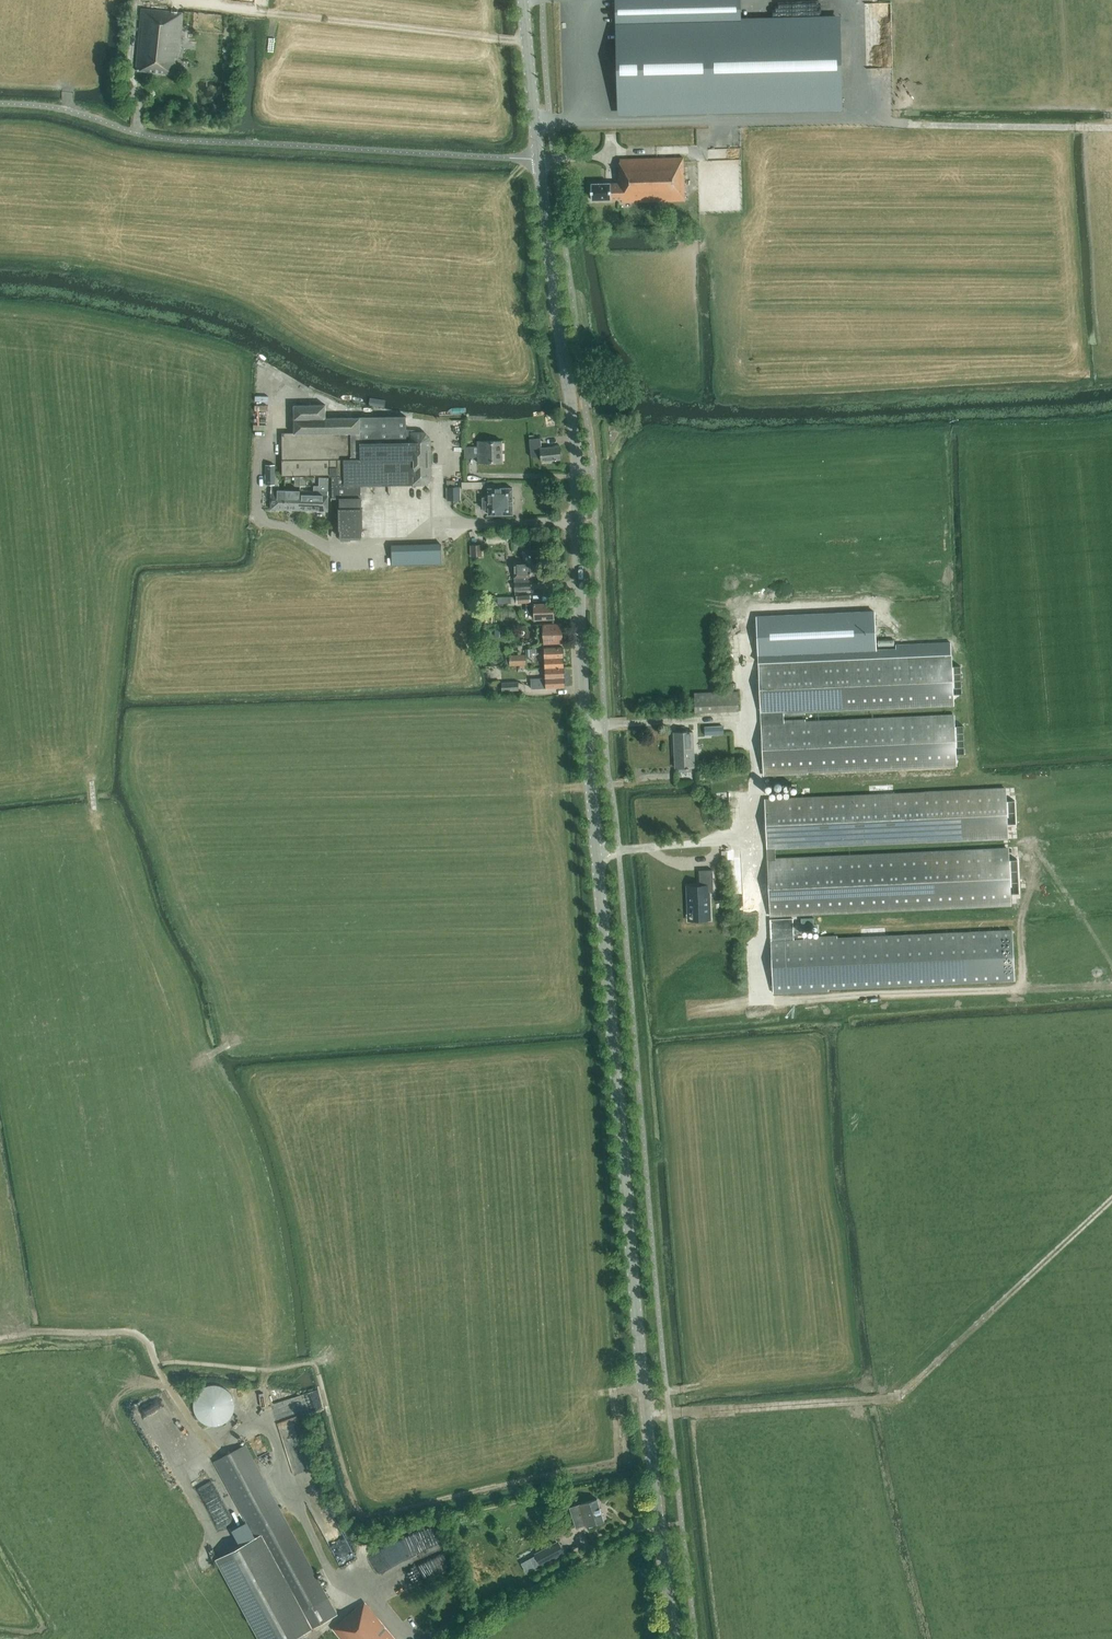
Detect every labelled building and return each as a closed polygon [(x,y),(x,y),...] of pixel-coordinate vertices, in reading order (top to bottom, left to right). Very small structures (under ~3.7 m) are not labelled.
[(621,113),(842,107),(840,18),(740,21),(740,0),(641,0),(618,1),(621,113)] [(859,1),(859,3),(859,5),(860,7),(862,11),(863,13),(865,14),(866,15),(870,17),(875,17),(877,17),(882,16),(885,14),(887,12),(889,10),(890,8),(891,5),(891,2),(891,0),(859,0),(859,1)] [(182,24),(183,13),(142,9),(136,70),(174,74),(175,57),(178,57),(178,53),(179,53),(181,38),(186,38),(187,25),(182,24)] [(683,157),(680,157),(619,159),(620,170),(618,170),(618,183),(591,184),(591,200),(622,199),(622,202),(684,200),(683,157)] [(406,416),(360,417),(326,418),(325,405),(294,405),(294,433),(282,433),(283,460),(283,475),(330,474),(330,476),(332,476),(332,498),(340,498),(340,508),(339,508),(340,529),(341,529),(341,538),(341,541),(350,541),(350,538),(362,538),(362,529),(363,529),(362,508),(361,508),(361,485),(412,484),(423,484),(426,483),(429,480),(430,476),(430,441),(429,437),(426,434),(422,432),(411,433),(412,433),(406,433),(406,416)] [(541,461),(561,459),(560,446),(541,448),(540,438),(529,439),(531,457),(541,457),(541,461)] [(477,441),(477,446),(464,446),(464,458),(478,457),(478,463),(502,462),(502,441),(477,441)] [(285,509),(286,490),(279,490),(279,484),(275,484),(275,465),(266,465),(266,484),(272,485),(271,487),(270,509),(285,509)] [(299,510),(313,510),(328,511),(328,492),(328,478),(319,478),(318,486),(314,486),(313,491),(300,491),(299,510)] [(458,500),(458,487),(447,487),(447,500),(458,500)] [(513,514),(512,488),(488,488),(488,497),(482,497),(483,509),(489,509),(489,515),(513,514)] [(300,491),(286,490),(285,509),(299,510),(300,491)] [(440,545),(392,546),(393,565),(441,563),(440,545)] [(479,545),(470,545),(471,556),(479,556),(479,545)] [(523,551),(523,562),(514,563),(514,577),(515,590),(530,590),(530,582),(530,577),(537,577),(537,551),(523,551)] [(534,619),(554,618),(553,603),(534,604),(534,605),(526,605),(527,612),(534,612),(534,619)] [(875,612),(757,617),(759,654),(877,649),(875,612)] [(544,644),(562,643),(561,624),(543,624),(543,630),(540,630),(540,636),(543,636),(544,644)] [(544,648),(544,658),(563,657),(563,647),(544,648)] [(525,655),(509,655),(505,656),(505,665),(526,665),(525,655)] [(803,660),(759,662),(764,775),(808,773),(808,772),(956,765),(954,715),(783,723),(782,712),(953,705),(953,694),(952,666),(951,655),(803,662),(803,660)] [(563,657),(544,658),(545,668),(564,667),(563,657)] [(564,667),(545,668),(545,678),(564,677),(564,667)] [(530,681),(531,688),(565,687),(564,677),(545,678),(540,678),(540,681),(530,681)] [(518,691),(518,682),(500,683),(501,691),(518,691)] [(737,691),(693,693),(694,711),(738,710),(737,691)] [(704,734),(721,734),(720,726),(704,727),(704,734)] [(693,732),(680,732),(673,733),(675,768),(694,767),(693,732)] [(775,860),(774,848),(1008,838),(1005,789),(765,799),(770,916),(1010,905),(1008,849),(775,860)] [(689,908),(694,908),(694,916),(694,920),(704,920),(704,916),(709,916),(708,892),(713,891),(713,870),(699,870),(699,886),(687,886),(688,909),(689,909),(689,908)] [(793,919),(770,920),(771,946),(769,946),(770,957),(772,957),(772,975),(770,975),(771,986),(773,986),(773,993),(828,990),(828,989),(1014,980),(1012,930),(837,938),(837,936),(803,938),(803,939),(775,941),(775,938),(794,937),(793,919)] [(218,1559),(220,1562),(261,1638),(291,1638),(337,1614),(245,1444),(214,1461),(255,1538),(218,1559)] [(240,1529),(218,1483),(202,1491),(224,1537),(240,1529)] [(580,1504),(570,1507),(576,1528),(586,1525),(586,1526),(604,1521),(601,1512),(602,1512),(600,1507),(600,1508),(597,1499),(579,1504),(580,1504)] [(439,1540),(433,1522),(412,1528),(418,1547),(439,1540)] [(563,1553),(557,1540),(534,1552),(541,1565),(563,1553)] [(364,1602),(332,1628),(341,1638),(395,1638),(364,1602)]
